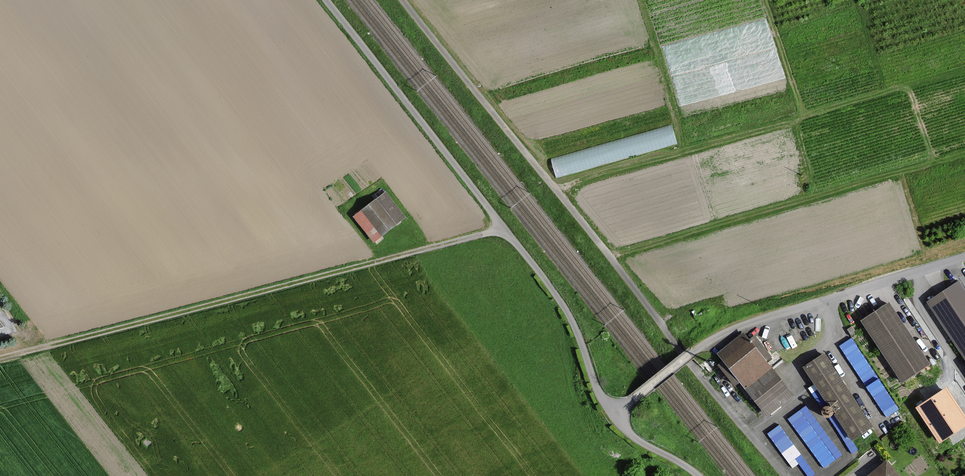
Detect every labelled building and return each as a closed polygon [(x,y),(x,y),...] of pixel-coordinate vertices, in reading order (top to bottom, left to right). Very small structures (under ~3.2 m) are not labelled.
[(670,122),(549,156),(555,178),(676,144),(670,122)] [(386,190),(354,215),(374,242),(406,216),(386,190)] [(959,282),(928,302),(932,308),(964,359),(964,291),(959,282)] [(859,320),(902,382),(930,362),(887,301),(859,320)] [(792,395),(771,369),(765,361),(770,357),(755,337),(750,341),(744,334),(719,354),(746,389),(767,415),(792,395)] [(886,416),(899,408),(853,335),(840,343),(886,416)] [(871,426),(824,355),(805,367),(851,439),(871,426)] [(946,389),(917,408),(940,442),(964,425),(964,417),(946,389)] [(807,404),(789,416),(807,443),(826,431),(807,404)] [(769,429),(791,466),(799,461),(796,456),(800,454),(781,422),(769,429)] [(887,461),(868,475),(899,475),(887,461)]
